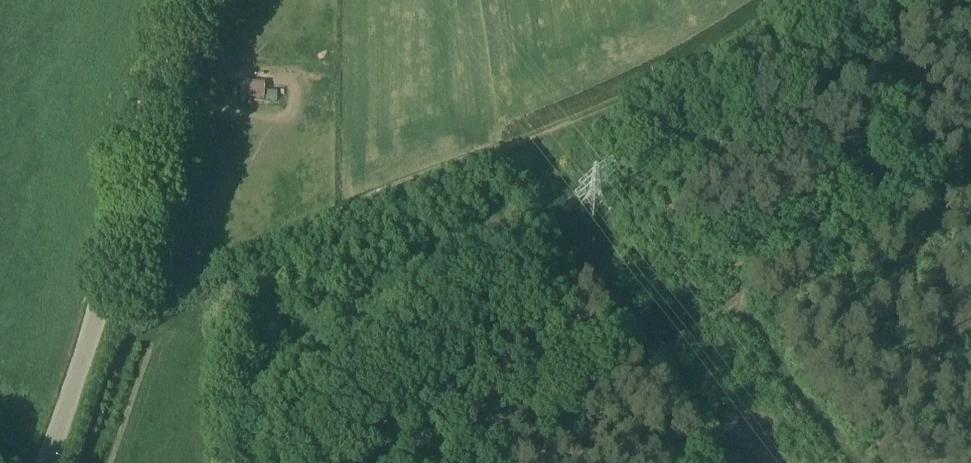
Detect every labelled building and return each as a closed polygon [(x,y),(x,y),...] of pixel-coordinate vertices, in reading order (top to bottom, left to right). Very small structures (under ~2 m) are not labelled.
[(240,80),(240,97),(266,98),(266,80),(240,80)]
